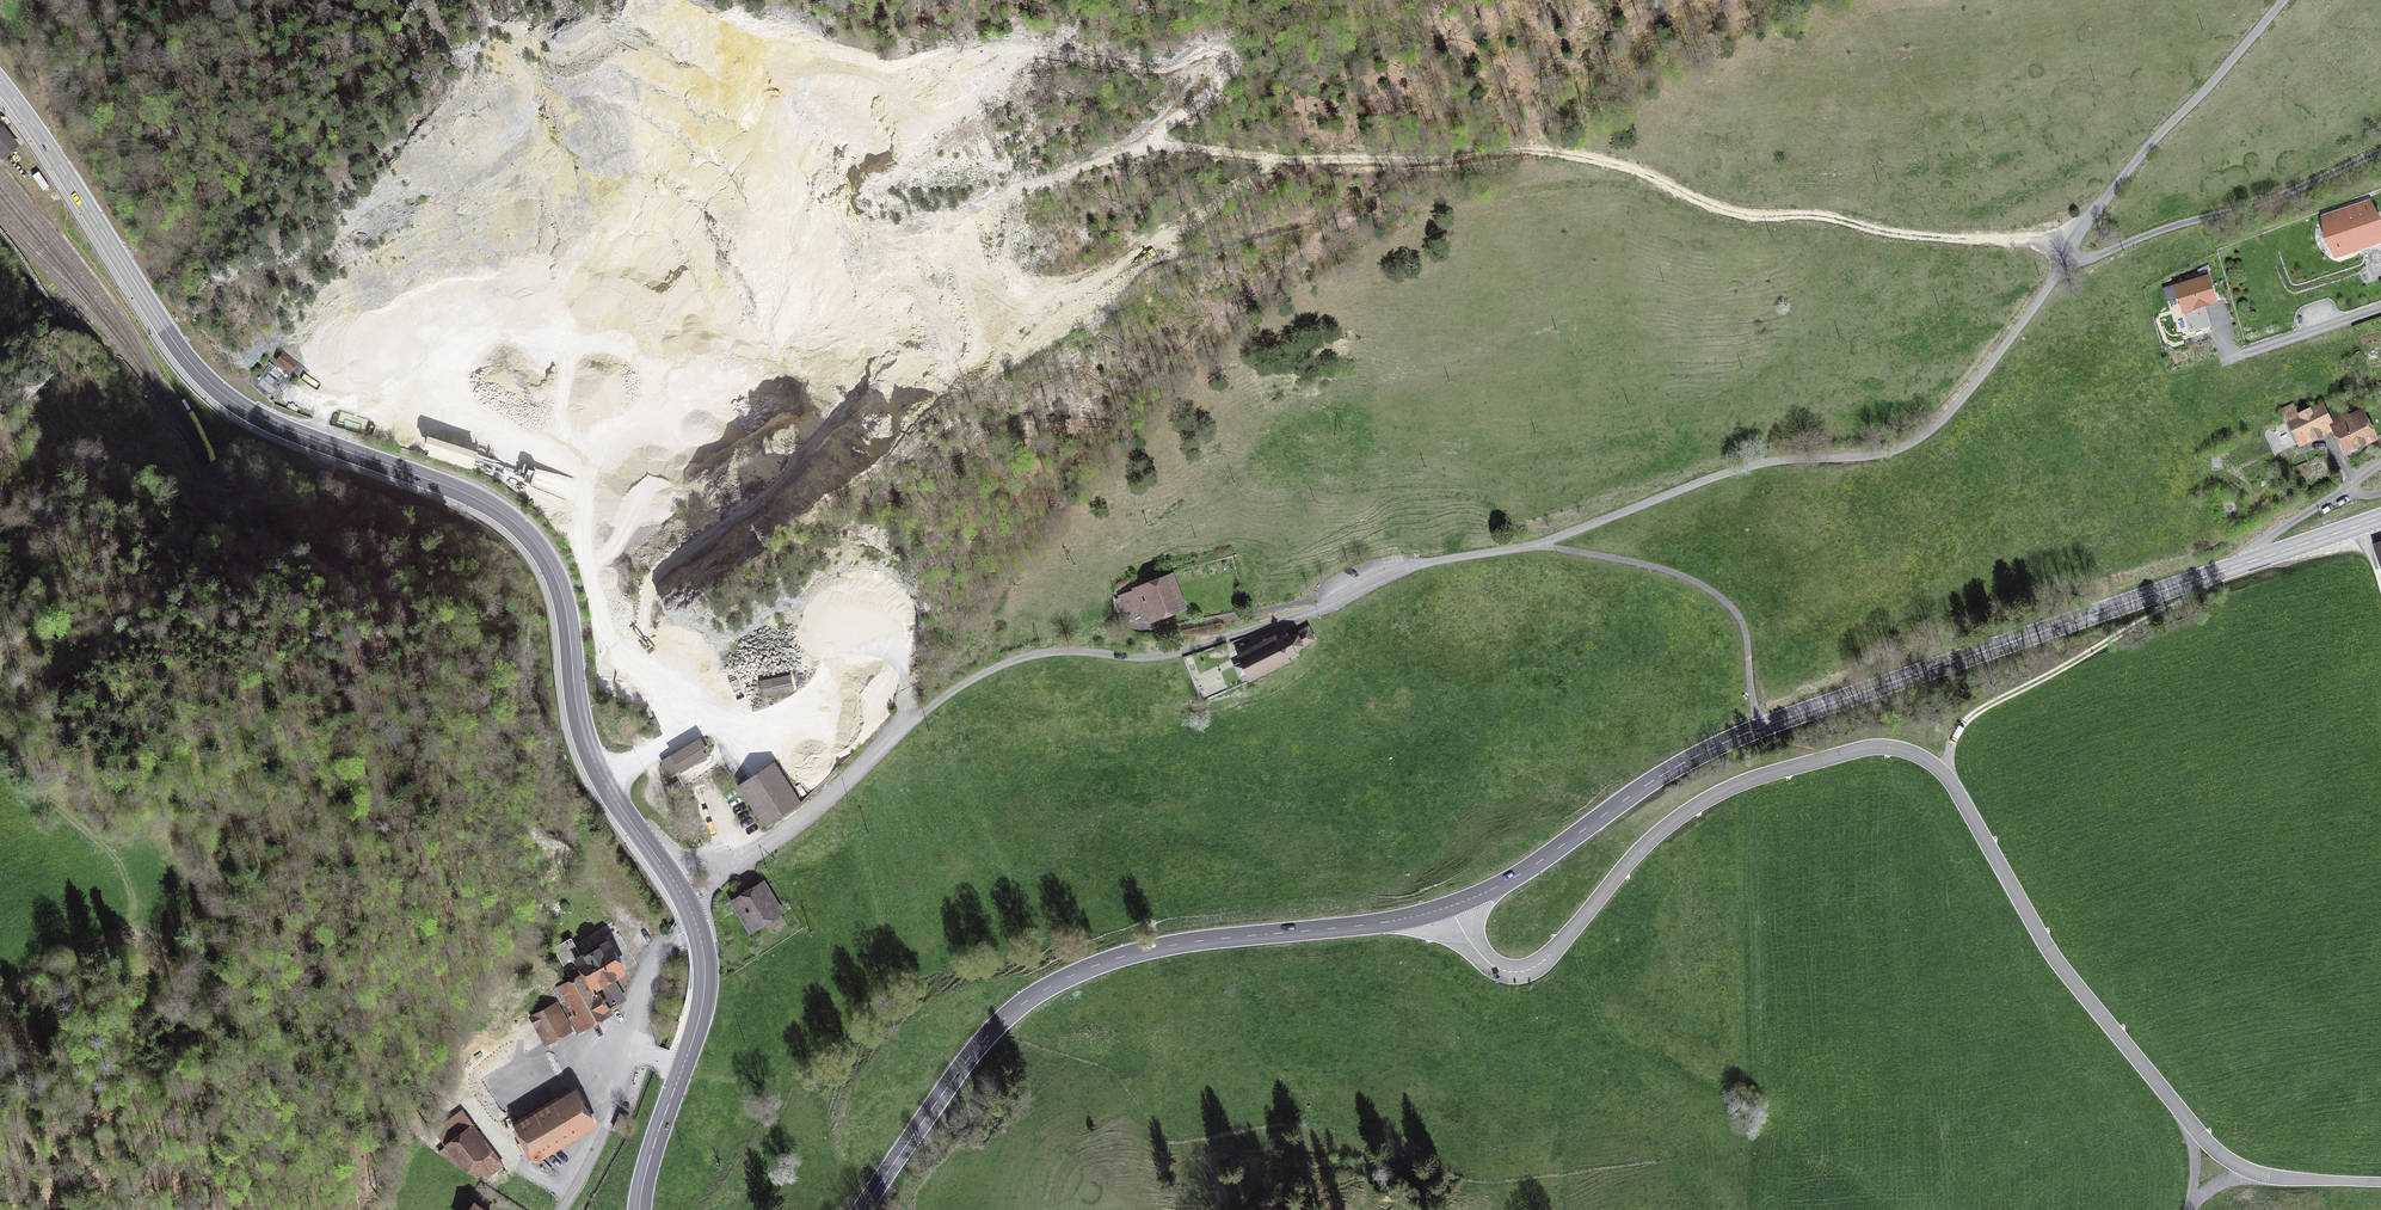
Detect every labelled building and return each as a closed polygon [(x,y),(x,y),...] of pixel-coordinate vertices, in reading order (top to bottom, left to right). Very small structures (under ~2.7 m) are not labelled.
[(2368,204),(2325,218),(2337,256),(2380,242),(2368,204)] [(2207,278),(2166,290),(2170,303),(2180,300),(2189,331),(2209,325),(2204,308),(2215,305),(2207,278)] [(296,363),(282,353),(274,363),(289,373),(296,363)] [(2326,428),(2328,431),(2333,429),(2344,453),(2377,439),(2365,412),(2350,419),(2344,404),(2327,411),(2324,405),(2299,416),(2293,403),(2281,409),(2296,442),(2326,428)] [(329,475),(320,472),(315,482),(325,486),(329,475)] [(1171,576),(1120,595),(1121,598),(1116,599),(1121,614),(1139,607),(1145,622),(1183,608),(1171,576)] [(1277,636),(1238,657),(1241,664),(1236,666),(1238,670),(1240,675),(1245,673),(1251,681),(1289,661),(1288,657),(1295,653),(1298,657),(1305,647),(1316,641),(1309,626),(1296,635),(1286,636),(1279,640),(1277,636)] [(790,674),(759,680),(762,698),(794,692),(790,674)] [(647,722),(654,740),(663,736),(655,719),(647,722)] [(711,757),(700,739),(661,763),(669,777),(679,771),(681,775),(711,757)] [(802,804),(775,763),(736,789),(764,829),(802,804)] [(764,880),(728,903),(750,936),(785,913),(764,880)] [(570,980),(556,988),(571,1016),(569,1018),(578,1033),(612,1014),(611,1011),(609,1009),(618,1004),(610,989),(616,985),(612,978),(624,971),(608,942),(581,957),(571,939),(553,949),(570,980)] [(570,1030),(556,1004),(532,1017),(545,1043),(570,1030)] [(572,1090),(515,1124),(537,1160),(594,1126),(572,1090)] [(462,1107),(433,1129),(444,1145),(438,1151),(465,1170),(467,1168),(489,1175),(504,1163),(462,1107)] [(620,1113),(613,1130),(622,1133),(629,1117),(620,1113)] [(475,1200),(467,1209),(487,1209),(475,1200)]
